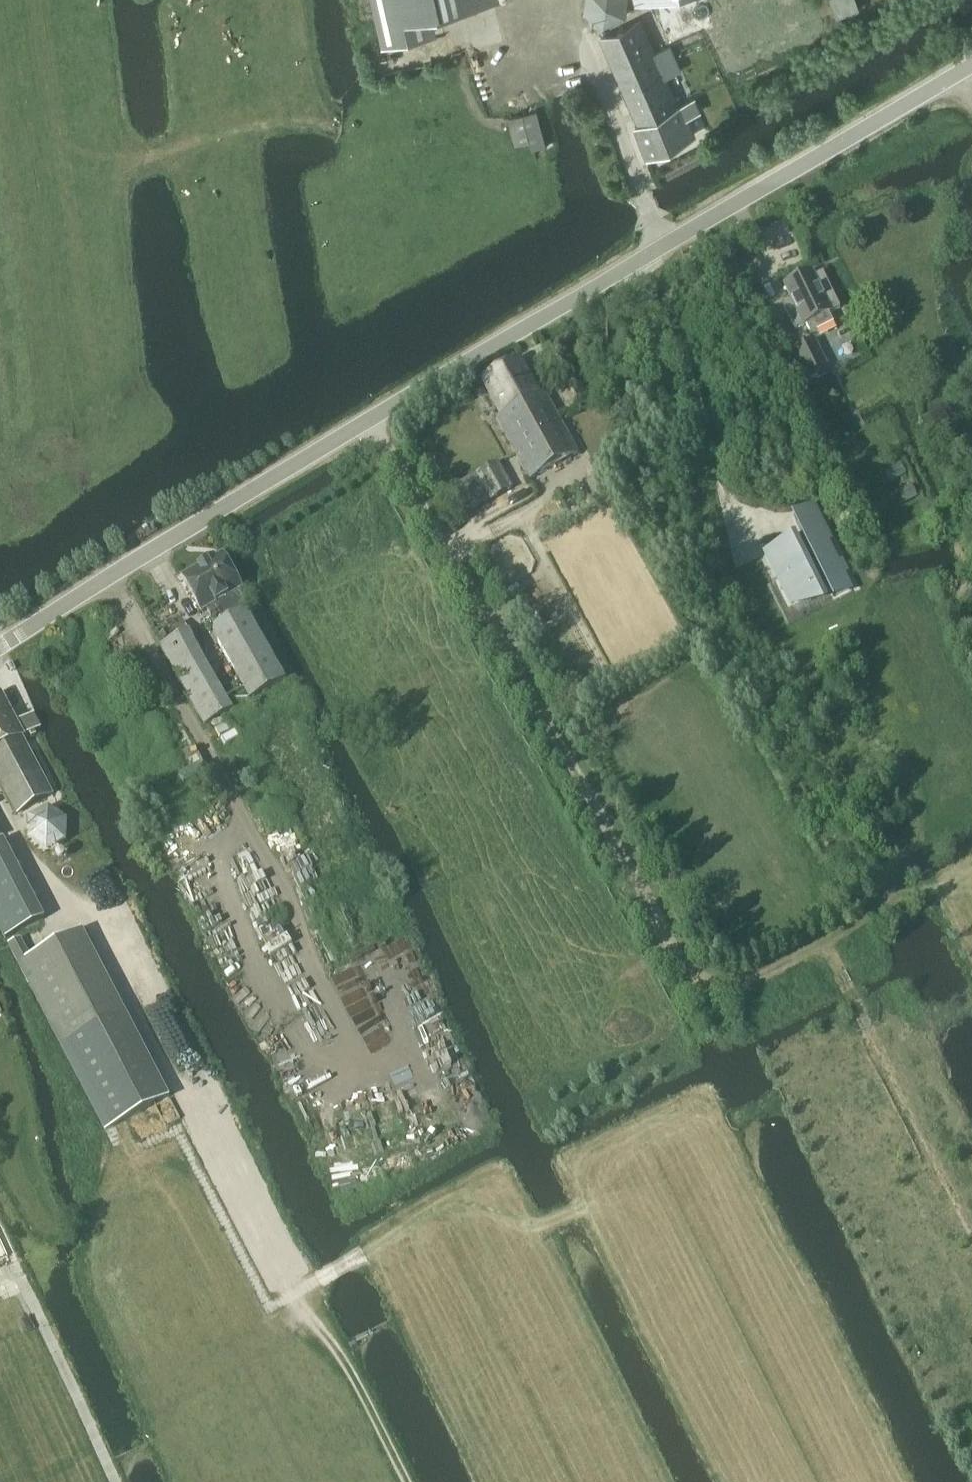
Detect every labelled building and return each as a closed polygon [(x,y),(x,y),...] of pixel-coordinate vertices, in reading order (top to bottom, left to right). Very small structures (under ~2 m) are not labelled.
[(484,0),(377,0),(387,43),(433,33),(428,12),(484,0)] [(629,0),(585,0),(584,11),(604,26),(627,15),(629,0)] [(855,0),(830,0),(836,16),(858,8),(855,0)] [(678,106),(649,39),(641,19),(602,36),(640,122),(636,124),(649,155),(695,135),(687,115),(699,110),(694,99),(678,106)] [(534,148),(549,144),(538,110),(509,118),(517,146),(532,141),(534,148)] [(820,277),(811,282),(809,277),(782,290),(789,305),(787,306),(788,317),(785,319),(792,334),(803,329),(808,338),(831,327),(826,318),(837,313),(820,277)] [(803,385),(826,375),(812,346),(790,357),(803,385)] [(494,422),(528,483),(575,457),(544,400),(540,403),(518,363),(480,384),(499,419),(494,422)] [(513,491),(498,464),(475,476),(490,503),(513,491)] [(794,541),(765,555),(777,581),(778,581),(790,605),(820,591),(827,587),(833,599),(850,591),(841,575),(845,573),(840,564),(837,565),(825,542),(829,540),(813,508),(793,518),(802,536),(804,541),(796,545),(794,541)] [(187,634),(159,650),(203,728),(264,694),(283,684),(244,614),(245,613),(235,596),(240,593),(220,558),(180,580),(200,615),(205,612),(209,619),(216,614),(223,626),(211,632),(239,682),(221,691),(193,642),(192,643),(187,634)] [(14,726),(0,699),(0,789),(14,817),(50,798),(20,741),(39,731),(31,717),(14,726)] [(42,922),(1,843),(0,843),(0,936),(3,942),(42,922)] [(17,943),(6,948),(102,1134),(113,1156),(177,1123),(165,1101),(79,934),(27,961),(17,943)]
